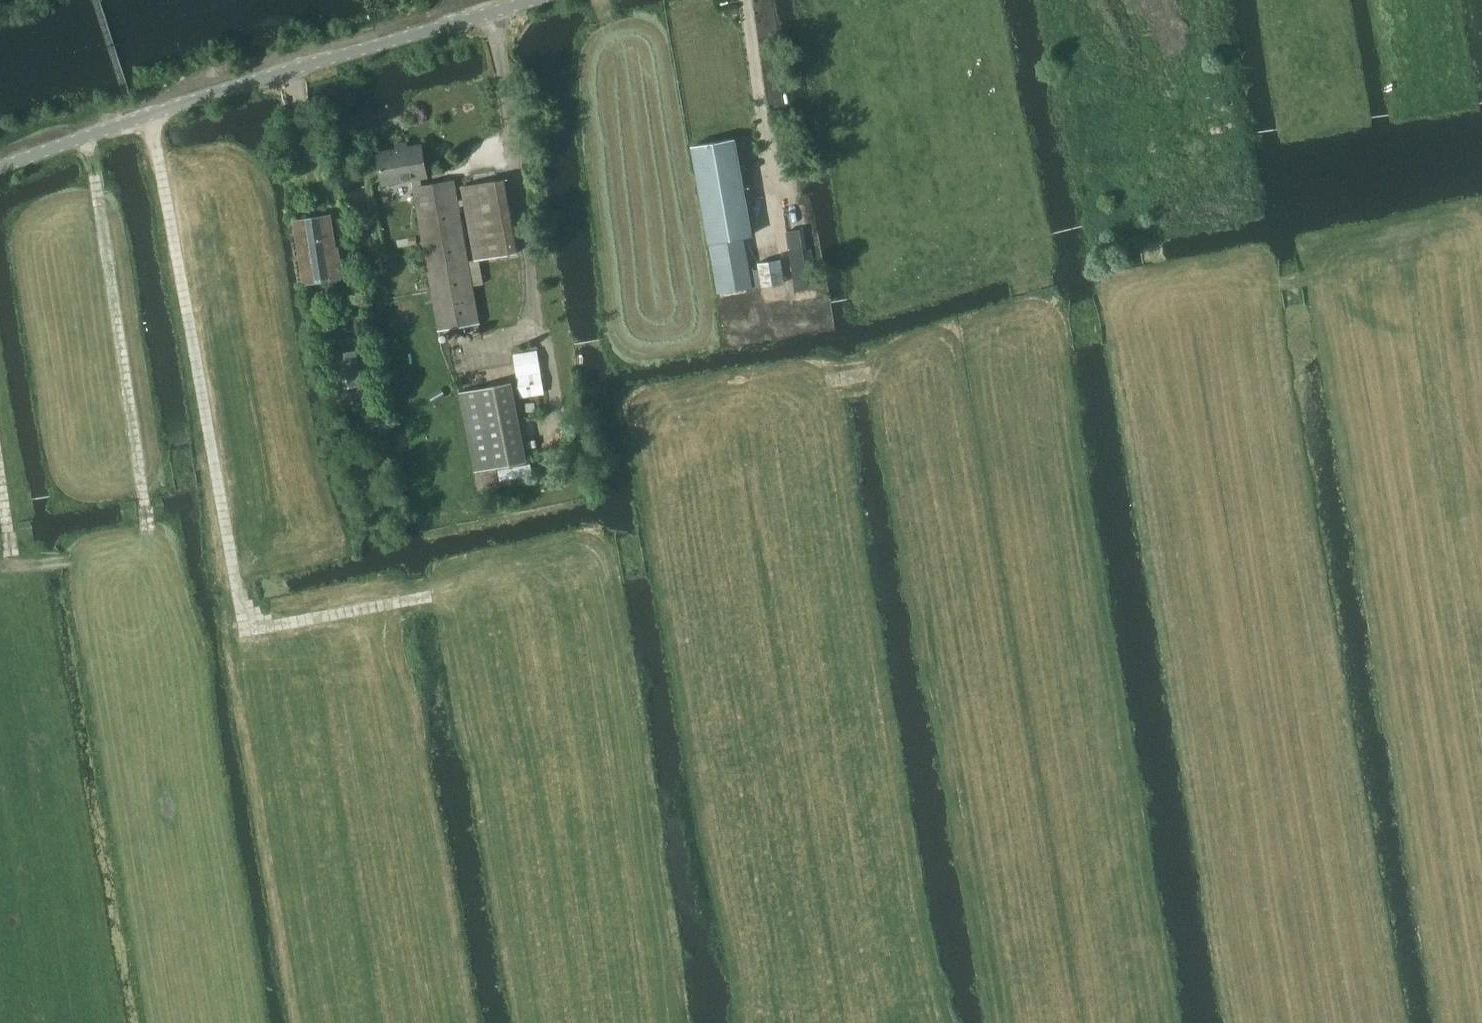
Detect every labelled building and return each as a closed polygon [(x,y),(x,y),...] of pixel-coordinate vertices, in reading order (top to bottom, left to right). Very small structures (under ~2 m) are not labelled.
[(735,138),(693,145),(710,242),(753,234),(753,231),(768,229),(763,203),(746,206),(738,158),(735,138)] [(412,183),(422,181),(421,178),(427,177),(421,143),(376,151),(382,185),(412,180),(412,183)] [(504,179),(462,186),(475,260),(517,252),(504,179)] [(438,331),(479,324),(454,180),(423,185),(422,181),(412,183),(438,331)] [(308,284),(338,279),(328,217),(299,221),(308,284)] [(357,349),(331,354),(337,390),(363,385),(357,349)] [(538,349),(513,353),(521,397),(545,393),(538,349)] [(460,392),(474,471),(526,461),(512,383),(460,392)] [(440,399),(436,392),(430,395),(434,402),(440,399)]
